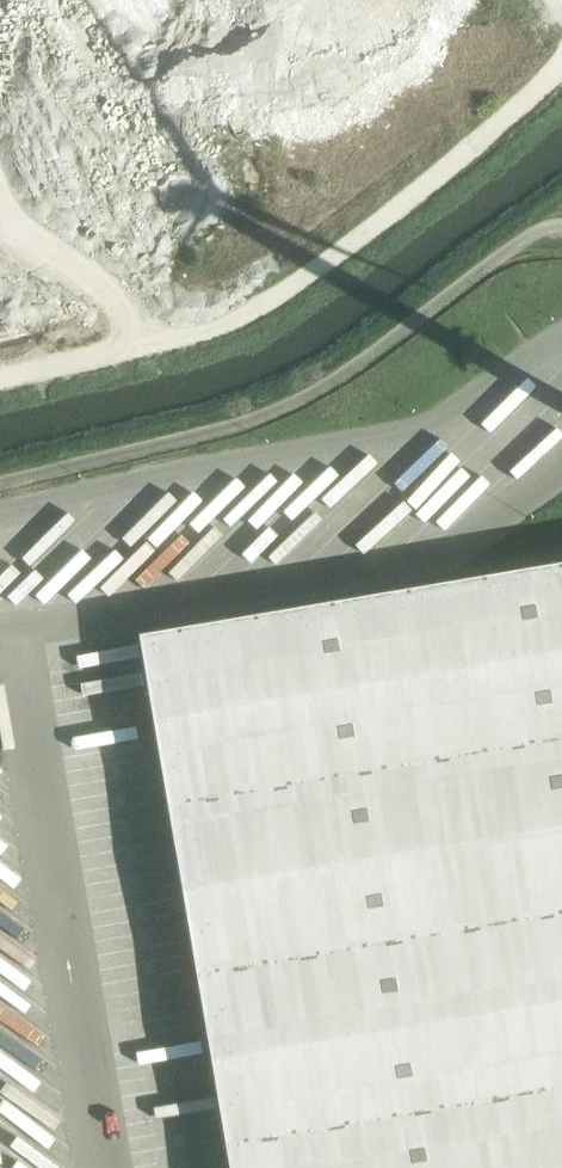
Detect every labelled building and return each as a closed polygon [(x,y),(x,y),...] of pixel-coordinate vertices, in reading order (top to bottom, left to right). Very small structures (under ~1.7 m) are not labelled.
[(230,1167),(561,1167),(561,562),(139,634),(230,1167)]
